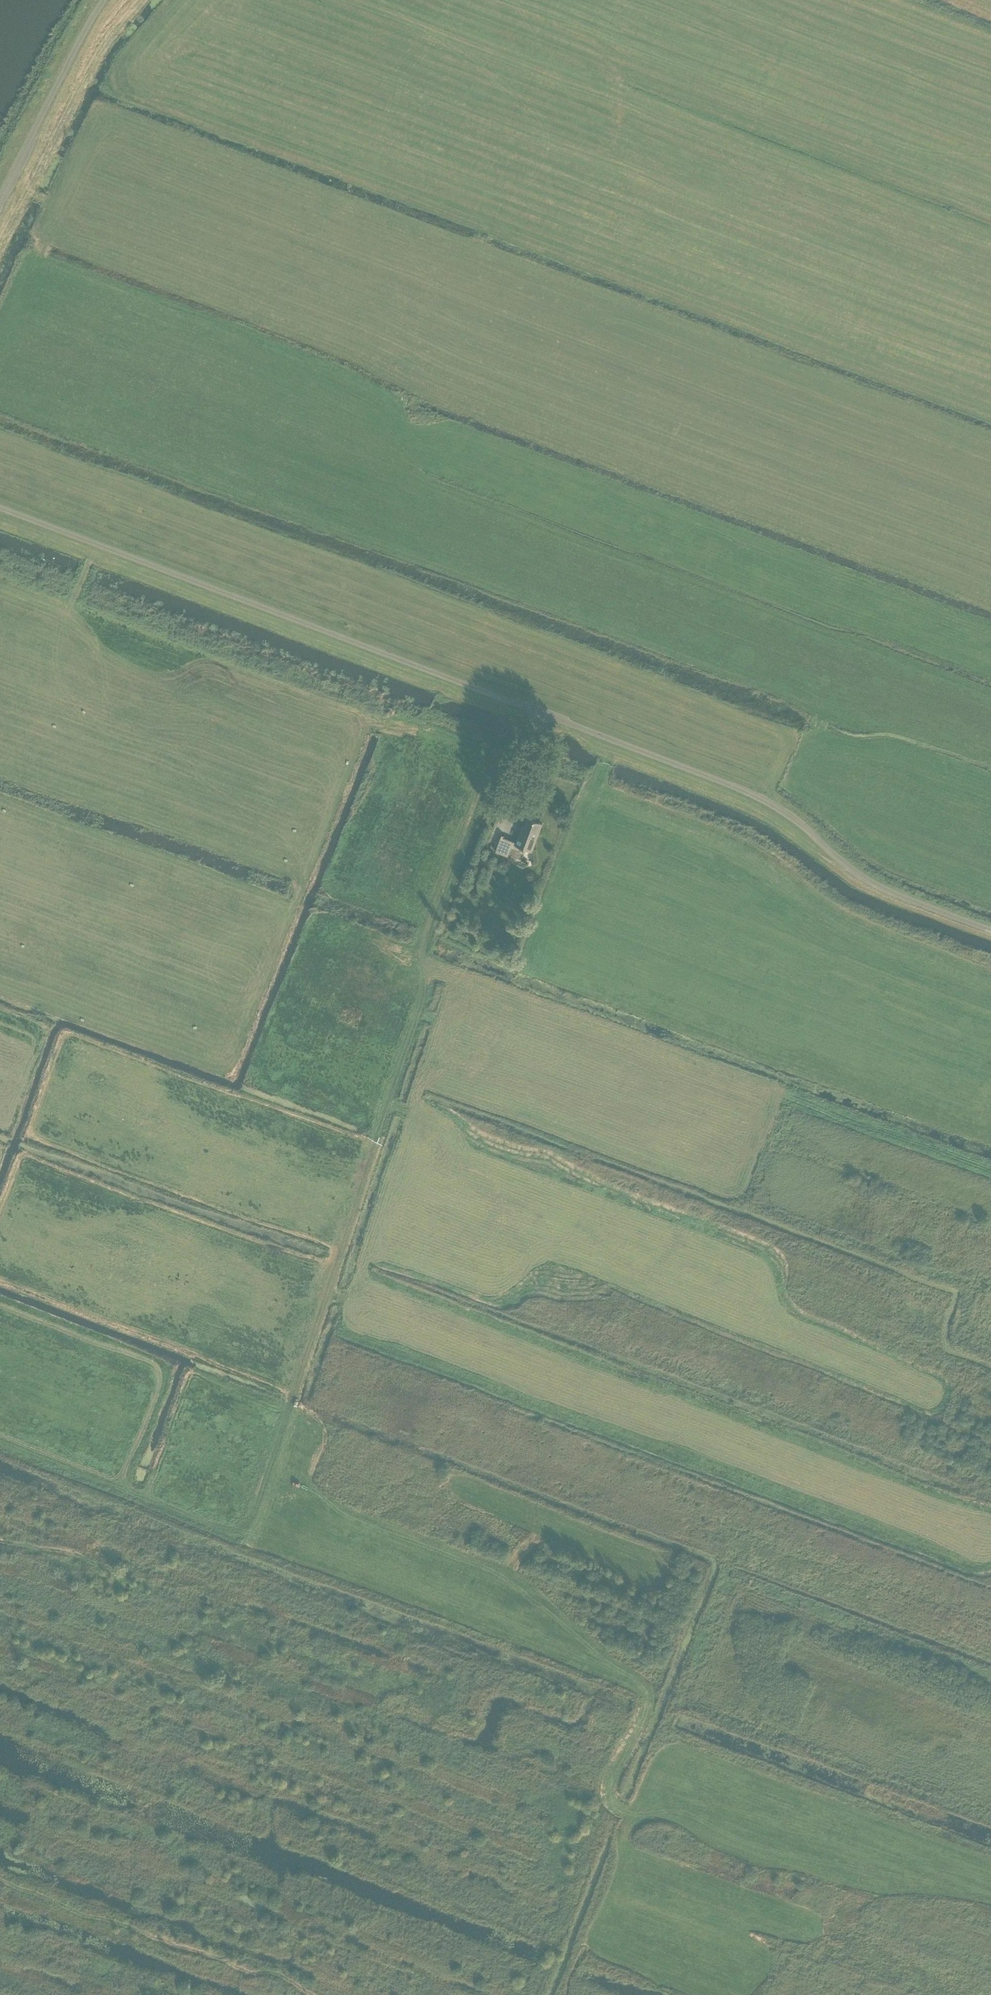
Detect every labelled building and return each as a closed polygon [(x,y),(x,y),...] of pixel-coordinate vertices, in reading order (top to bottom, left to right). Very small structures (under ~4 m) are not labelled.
[(542,824),(527,818),(522,832),(520,831),(516,843),(503,838),(504,836),(503,836),(497,852),(508,856),(511,847),(519,850),(520,846),(532,851),(542,824)]
